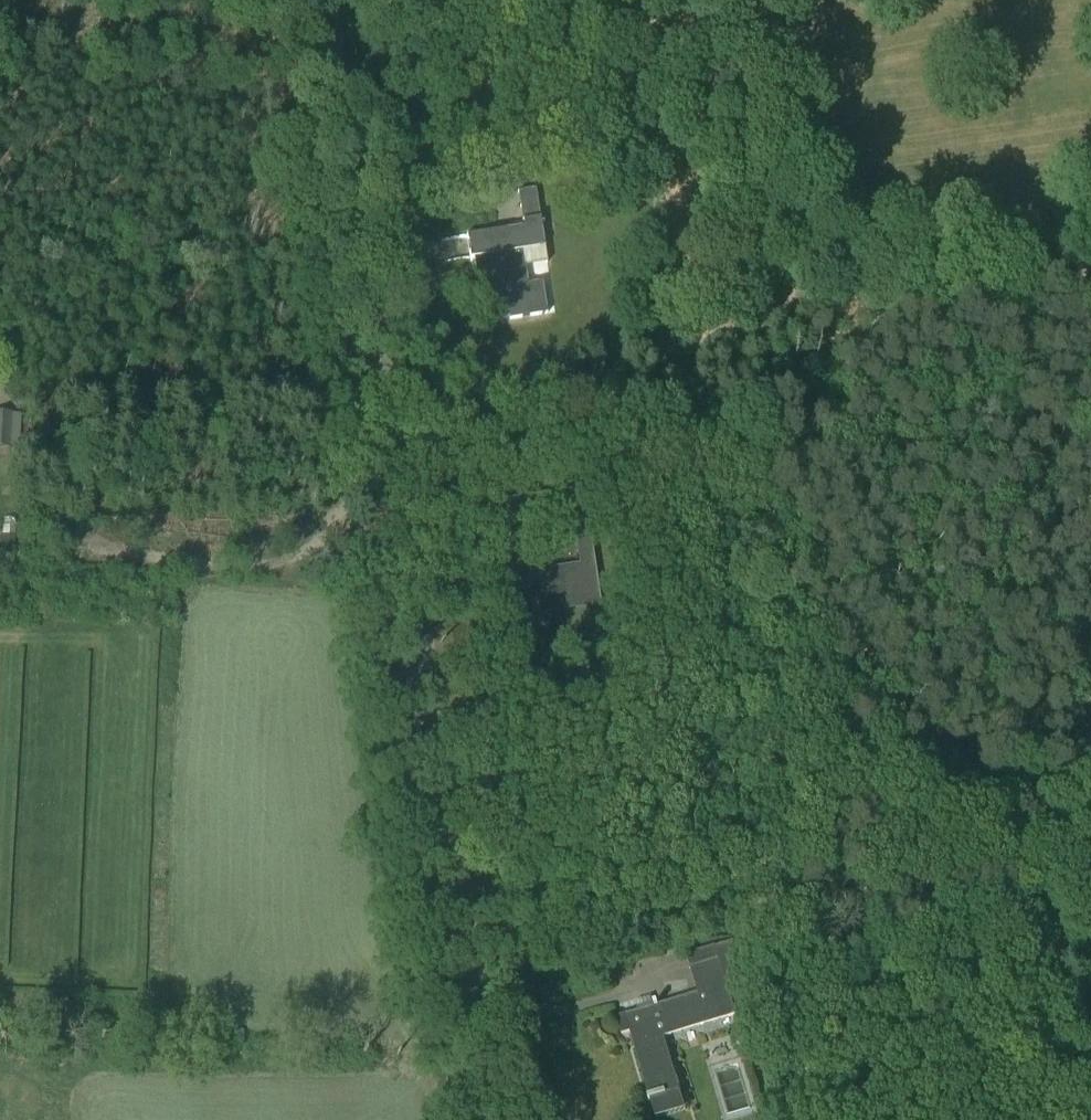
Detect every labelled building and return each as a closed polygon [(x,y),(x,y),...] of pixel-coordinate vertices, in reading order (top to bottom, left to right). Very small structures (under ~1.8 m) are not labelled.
[(511,319),(532,316),(546,314),(541,283),(528,285),(522,249),(543,246),(539,218),(523,220),(523,226),(466,235),(470,257),(484,255),(492,306),(508,304),(511,319)] [(9,447),(10,414),(0,413),(0,447),(9,447)] [(494,501),(512,618),(601,605),(583,487),(494,501)] [(625,1014),(626,1016),(617,1019),(621,1033),(630,1030),(653,1106),(683,1097),(664,1034),(736,1012),(727,982),(739,979),(744,977),(733,940),(716,945),(720,957),(691,966),(698,992),(625,1014)] [(739,979),(727,982),(736,1012),(737,1015),(748,1011),(741,987),(739,979)] [(749,1061),(751,1060),(761,1057),(754,1031),(742,1034),(749,1061)]
